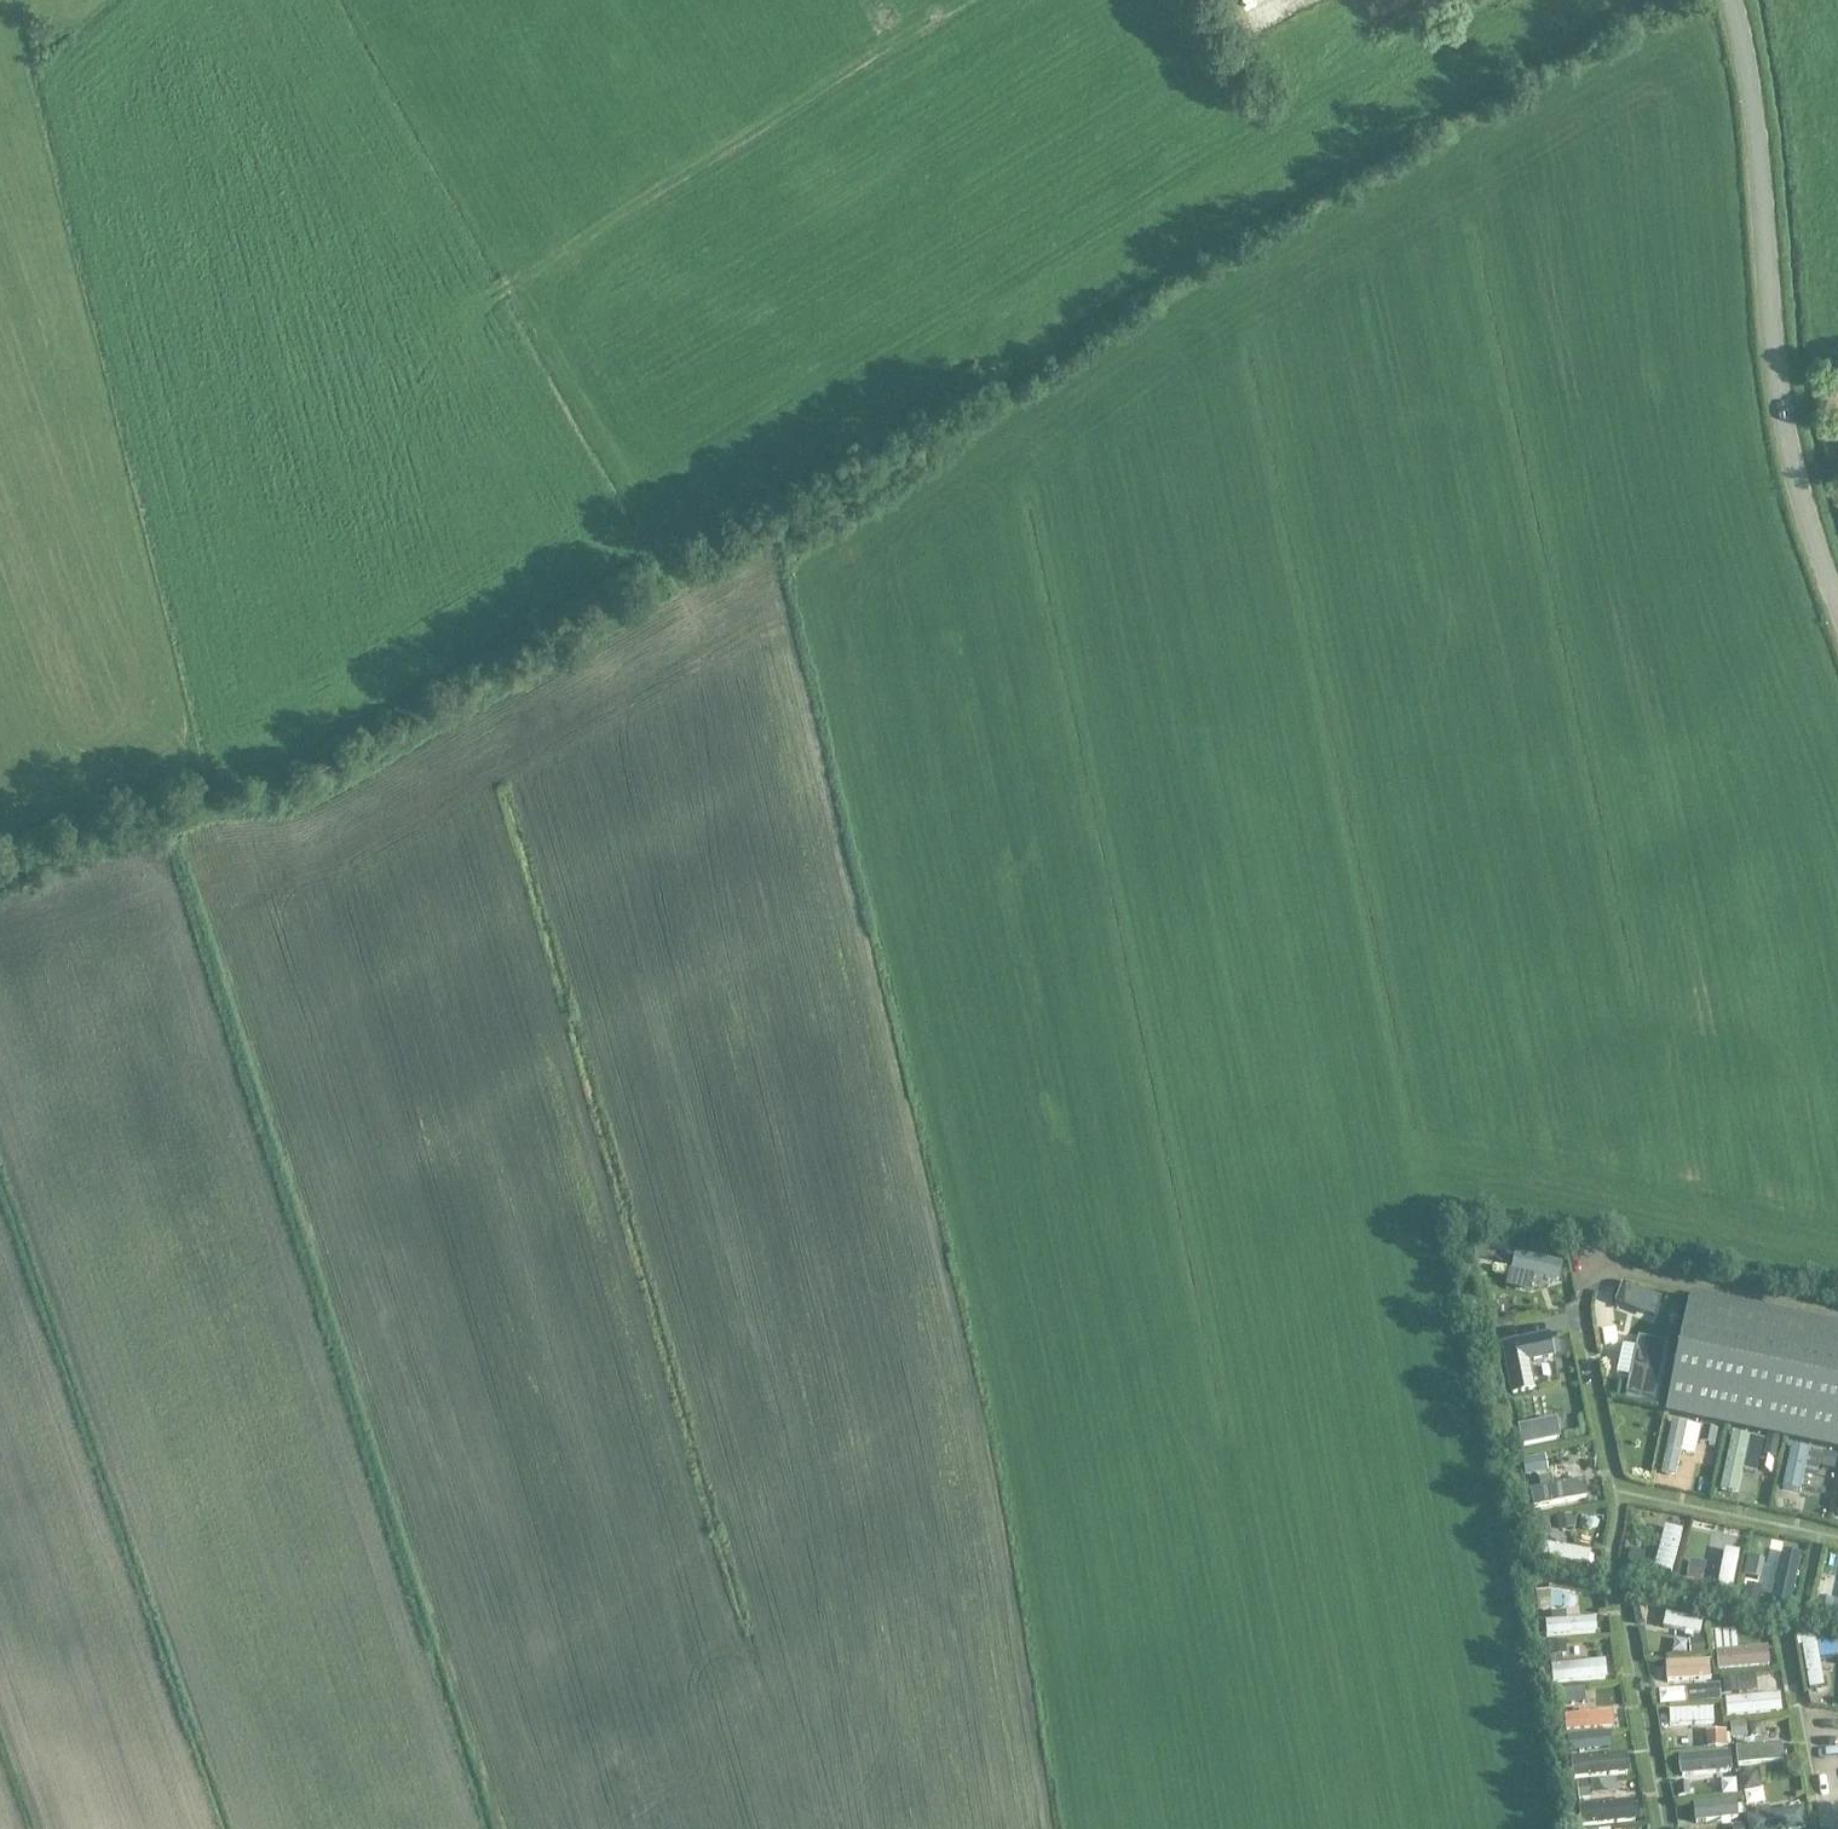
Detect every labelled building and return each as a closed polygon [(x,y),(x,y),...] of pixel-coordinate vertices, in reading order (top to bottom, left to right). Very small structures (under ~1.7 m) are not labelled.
[(1837,1442),(1837,1319),(1689,1287),(1664,1406),(1837,1442)] [(1646,1294),(1639,1312),(1655,1318),(1662,1300),(1646,1294)] [(1618,1342),(1616,1330),(1603,1332),(1605,1344),(1618,1342)] [(1550,1333),(1501,1344),(1512,1394),(1535,1389),(1530,1362),(1555,1357),(1550,1333)] [(1541,1441),(1559,1438),(1555,1419),(1547,1421),(1539,1433),(1541,1441)] [(1530,1578),(1531,1597),(1549,1596),(1548,1577),(1530,1578)] [(1665,1613),(1662,1628),(1699,1636),(1702,1621),(1665,1613)] [(1544,1623),(1545,1638),(1595,1634),(1594,1619),(1544,1623)] [(1800,1644),(1809,1692),(1824,1689),(1815,1641),(1800,1644)] [(1769,1668),(1768,1649),(1715,1653),(1717,1673),(1769,1668)] [(1552,1685),(1606,1679),(1604,1662),(1550,1667),(1552,1685)] [(1665,1683),(1709,1681),(1709,1662),(1664,1664),(1665,1683)] [(1803,1726),(1818,1727),(1819,1700),(1803,1700),(1803,1726)] [(1725,1705),(1726,1720),(1766,1716),(1765,1701),(1725,1705)] [(1778,1706),(1769,1707),(1771,1734),(1779,1733),(1778,1706)] [(1668,1711),(1669,1727),(1713,1725),(1712,1710),(1668,1711)] [(1563,1717),(1564,1733),(1613,1730),(1612,1714),(1563,1717)] [(1731,1747),(1771,1746),(1770,1730),(1731,1732),(1731,1747)] [(1736,1768),(1783,1763),(1781,1745),(1735,1749),(1736,1768)] [(1729,1754),(1678,1758),(1680,1778),(1731,1774),(1729,1754)] [(1626,1756),(1569,1762),(1572,1782),(1628,1776),(1626,1756)] [(1636,1823),(1633,1802),(1577,1808),(1579,1828),(1583,1828),(1636,1823)] [(1737,1818),(1735,1803),(1697,1806),(1699,1821),(1737,1818)] [(1803,1809),(1745,1820),(1747,1828),(1806,1828),(1803,1809)]
